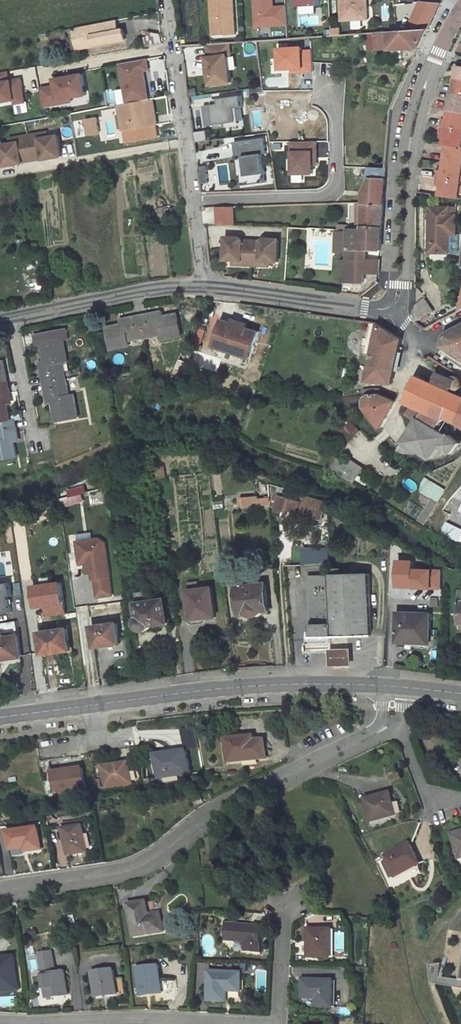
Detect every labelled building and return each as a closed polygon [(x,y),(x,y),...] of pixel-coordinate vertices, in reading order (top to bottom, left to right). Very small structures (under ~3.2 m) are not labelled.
[(214,32),(223,31),(223,36),(237,35),(234,0),(212,0),(214,32)] [(273,0),(255,0),(257,27),(288,25),(287,7),(274,8),(273,0)] [(342,21),(368,19),(368,6),(364,4),(364,0),(341,0),(342,21)] [(405,30),(429,29),(439,5),(418,4),(405,30)] [(74,28),(78,49),(96,46),(95,44),(127,38),(125,30),(119,31),(117,19),(74,28)] [(352,29),(365,28),(364,20),(351,22),(352,29)] [(342,35),(341,27),(332,28),(332,36),(342,35)] [(405,30),(397,31),(398,49),(398,50),(403,50),(420,49),(429,29),(405,30)] [(391,41),(391,50),(398,49),(397,31),(390,32),(391,41)] [(163,36),(149,32),(150,46),(164,43),(163,36)] [(385,32),(369,33),(370,51),(386,50),(385,41),(385,32)] [(230,43),(207,45),(209,58),(207,58),(211,85),(231,82),(227,55),(231,55),(230,43)] [(292,69),(303,68),(303,72),(314,71),(312,51),(302,51),(302,48),(279,49),(280,70),(292,69)] [(128,104),(150,100),(144,71),(149,70),(147,59),(121,64),(128,104)] [(87,95),(83,74),(55,79),(56,86),(41,88),(44,107),(60,104),(60,100),(72,98),(87,95)] [(21,79),(0,83),(0,103),(15,100),(16,104),(26,102),(21,79)] [(451,92),(449,110),(460,112),(460,94),(451,92)] [(220,104),(204,106),(207,127),(215,126),(215,129),(226,128),(226,124),(236,123),(234,109),(244,108),(242,96),(219,99),(220,104)] [(128,104),(118,106),(120,115),(125,115),(128,131),(145,128),(143,120),(156,118),(152,100),(150,100),(128,104)] [(449,110),(448,120),(442,119),(441,126),(460,129),(460,112),(449,110)] [(97,118),(86,119),(89,136),(100,134),(97,118)] [(155,126),(157,126),(156,118),(143,120),(145,128),(155,126)] [(145,128),(128,131),(125,132),(127,143),(157,138),(155,126),(145,128)] [(441,126),(440,134),(446,134),(444,144),(447,145),(460,147),(460,129),(441,126)] [(208,140),(207,131),(196,132),(197,142),(208,140)] [(24,162),(34,160),(45,159),(45,160),(63,157),(60,135),(42,139),(41,134),(20,137),(20,142),(2,146),(6,167),(25,163),(24,162)] [(265,138),(235,143),(238,166),(245,165),(248,186),(267,183),(263,154),(267,154),(265,138)] [(292,153),(293,153),(294,174),(314,174),(313,164),(313,152),(317,152),(317,142),(292,142),(292,153)] [(447,145),(445,162),(460,164),(460,147),(447,145)] [(445,162),(443,171),(438,170),(437,177),(460,181),(460,164),(445,162)] [(245,165),(238,166),(241,187),(248,186),(245,165)] [(385,170),(368,169),(367,179),(370,179),(385,180),(385,170)] [(207,172),(199,173),(200,184),(208,183),(207,172)] [(437,177),(436,185),(441,186),(440,196),(460,198),(460,187),(460,181),(437,177)] [(370,179),(364,192),(383,192),(385,180),(370,179)] [(383,192),(364,192),(363,199),(363,204),(383,204),(383,192)] [(363,204),(362,217),(355,217),(355,224),(339,224),(339,231),(348,231),(363,231),(363,226),(381,226),(383,204),(363,204)] [(355,204),(355,217),(362,217),(363,204),(355,204)] [(203,225),(236,223),(235,206),(202,208),(203,225)] [(456,207),(430,207),(430,252),(449,252),(449,233),(456,233),(456,207)] [(348,252),(348,259),(341,259),(340,282),(359,283),(360,275),(378,276),(379,261),(362,261),(362,251),(380,251),(381,226),(363,226),(363,231),(348,231),(348,234),(348,252)] [(449,233),(449,252),(460,253),(460,233),(456,233),(449,233)] [(348,234),(336,234),(336,252),(348,252),(348,234)] [(241,238),(226,238),(225,260),(234,261),(242,261),(242,266),(261,267),(261,262),(269,263),(278,263),(279,240),(264,239),(261,242),(243,241),(241,238)] [(84,277),(76,279),(78,289),(86,287),(84,277)] [(435,311),(425,298),(416,306),(416,322),(435,311)] [(441,320),(435,311),(416,322),(426,329),(441,320)] [(141,316),(141,315),(145,338),(145,337),(152,336),(153,336),(162,334),(163,339),(181,335),(181,336),(177,313),(176,313),(176,314),(164,316),(160,317),(159,312),(158,312),(141,316)] [(124,319),(123,319),(124,324),(108,327),(107,327),(111,350),(112,349),(129,346),(128,341),(138,339),(145,337),(145,338),(141,315),(141,316),(124,319)] [(250,358),(259,332),(246,328),(233,323),(223,320),(214,346),(250,358)] [(248,324),(234,320),(233,323),(246,328),(248,324)] [(402,339),(379,324),(367,380),(392,383),(395,369),(382,366),(385,355),(386,355),(388,345),(399,352),(402,339)] [(443,346),(460,357),(460,338),(456,329),(446,334),(443,346)] [(41,343),(42,343),(46,364),(41,365),(41,366),(44,383),(66,379),(66,378),(66,379),(65,372),(65,371),(63,362),(68,361),(64,339),(64,338),(41,343)] [(399,352),(388,345),(386,355),(385,355),(382,366),(395,369),(399,352)] [(185,362),(180,360),(177,369),(182,371),(185,362)] [(440,374),(435,383),(443,387),(448,377),(440,374)] [(417,375),(413,387),(406,401),(414,405),(409,414),(419,421),(401,449),(408,453),(419,453),(424,452),(434,459),(443,446),(452,454),(460,443),(451,434),(450,435),(439,429),(445,419),(447,415),(452,418),(460,424),(460,395),(443,387),(435,383),(417,375)] [(44,383),(48,400),(47,400),(47,401),(53,400),(57,420),(56,420),(56,421),(79,417),(79,416),(78,416),(74,395),(69,396),(67,386),(68,386),(67,386),(66,379),(44,383)] [(11,421),(10,420),(6,400),(11,399),(11,398),(7,381),(8,381),(0,382),(0,423),(11,421)] [(381,394),(370,395),(366,397),(364,402),(365,407),(381,428),(396,401),(381,394)] [(17,456),(13,439),(19,438),(19,437),(18,437),(15,421),(16,421),(15,420),(11,421),(0,423),(0,460),(17,456)] [(361,431),(351,420),(346,425),(356,436),(361,431)] [(337,457),(329,470),(355,484),(364,466),(351,459),(349,463),(337,457)] [(394,466),(392,464),(389,469),(391,470),(391,471),(396,474),(400,469),(394,465),(394,466)] [(440,502),(447,488),(426,477),(419,491),(440,502)] [(73,490),(69,491),(70,496),(70,497),(74,496),(86,492),(84,486),(73,489),(73,490)] [(301,496),(286,491),(284,496),(277,494),(274,505),(278,506),(276,513),(286,516),(288,509),(322,519),(327,503),(310,498),(309,503),(300,500),(301,496)] [(256,497),(241,498),(242,506),(271,504),(270,497),(256,499),(256,497)] [(425,524),(431,514),(438,502),(432,499),(425,509),(419,520),(425,524)] [(431,514),(425,524),(424,526),(460,544),(460,529),(431,514)] [(100,538),(77,542),(80,564),(85,564),(86,563),(92,568),(92,573),(93,579),(95,579),(98,597),(112,595),(110,577),(111,577),(106,543),(100,538)] [(330,551),(312,552),(313,565),(318,564),(330,562),(330,551)] [(331,574),(331,575),(332,624),(332,636),(372,635),(370,573),(341,574),(331,574)] [(331,575),(310,575),(311,624),(332,624),(331,575)] [(189,590),(188,590),(191,617),(204,616),(204,618),(216,616),(212,587),(199,589),(198,581),(188,583),(189,590)] [(65,582),(35,584),(36,610),(46,609),(46,616),(67,615),(65,582)] [(241,585),(237,586),(238,604),(245,603),(246,613),(250,612),(252,609),(256,609),(258,611),(270,610),(267,583),(246,585),(245,582),(241,582),(241,585)] [(14,613),(11,583),(0,584),(0,614),(14,613)] [(135,593),(136,603),(138,616),(137,618),(136,620),(136,624),(138,627),(141,629),(144,629),(146,628),(148,627),(149,625),(168,622),(165,599),(150,601),(148,591),(135,593)] [(430,614),(398,613),(397,642),(406,642),(407,639),(429,640),(430,614)] [(120,640),(117,623),(92,627),(95,646),(105,644),(105,646),(115,644),(115,640),(120,640)] [(332,624),(311,624),(311,633),(311,637),(326,637),(332,636),(332,624)] [(68,628),(39,632),(42,651),(54,650),(55,652),(71,650),(68,628)] [(3,659),(15,658),(15,655),(21,654),(18,635),(4,637),(0,638),(0,659),(3,659)] [(354,665),(353,648),(331,650),(332,666),(354,665)] [(227,739),(229,762),(267,758),(265,738),(255,739),(254,733),(237,735),(237,738),(227,739)] [(189,773),(186,751),(155,755),(157,766),(158,778),(189,773)] [(131,783),(128,763),(102,767),(105,787),(131,783)] [(81,789),(81,787),(84,787),(81,769),(78,769),(78,767),(48,771),(52,793),(81,789)] [(141,782),(138,767),(131,768),(133,783),(141,782)] [(396,815),(391,793),(365,799),(370,821),(396,815)] [(89,852),(85,826),(83,826),(65,829),(64,829),(68,856),(89,852)] [(42,849),(39,829),(9,833),(11,850),(24,848),(27,848),(27,852),(42,849)] [(452,834),(457,853),(460,852),(460,831),(452,834)] [(420,864),(410,843),(385,856),(386,859),(394,875),(395,876),(420,864)] [(386,859),(383,861),(390,877),(394,875),(386,859)] [(163,931),(161,913),(149,915),(147,902),(129,905),(134,936),(163,931)] [(260,953),(262,926),(227,923),(225,940),(245,942),(244,951),(260,953)] [(331,957),(331,930),(309,929),(308,957),(331,957)] [(14,957),(0,958),(0,989),(0,991),(18,989),(14,957)] [(51,960),(42,963),(43,974),(53,972),(51,960)] [(427,964),(430,981),(460,987),(460,981),(438,977),(440,963),(427,964)] [(162,992),(159,965),(138,968),(141,995),(162,992)] [(114,969),(93,972),(97,997),(125,994),(123,979),(115,980),(114,969)] [(68,995),(65,971),(53,972),(43,974),(47,998),(68,995)] [(242,973),(210,972),(208,1000),(227,1001),(227,991),(241,992),(242,973)] [(333,1007),(334,981),(303,979),(302,998),(317,998),(316,1006),(333,1007)] [(11,994),(0,994),(0,1006),(12,1005),(11,994)] [(342,1016),(353,1015),(352,1008),(341,1009),(342,1016)]
